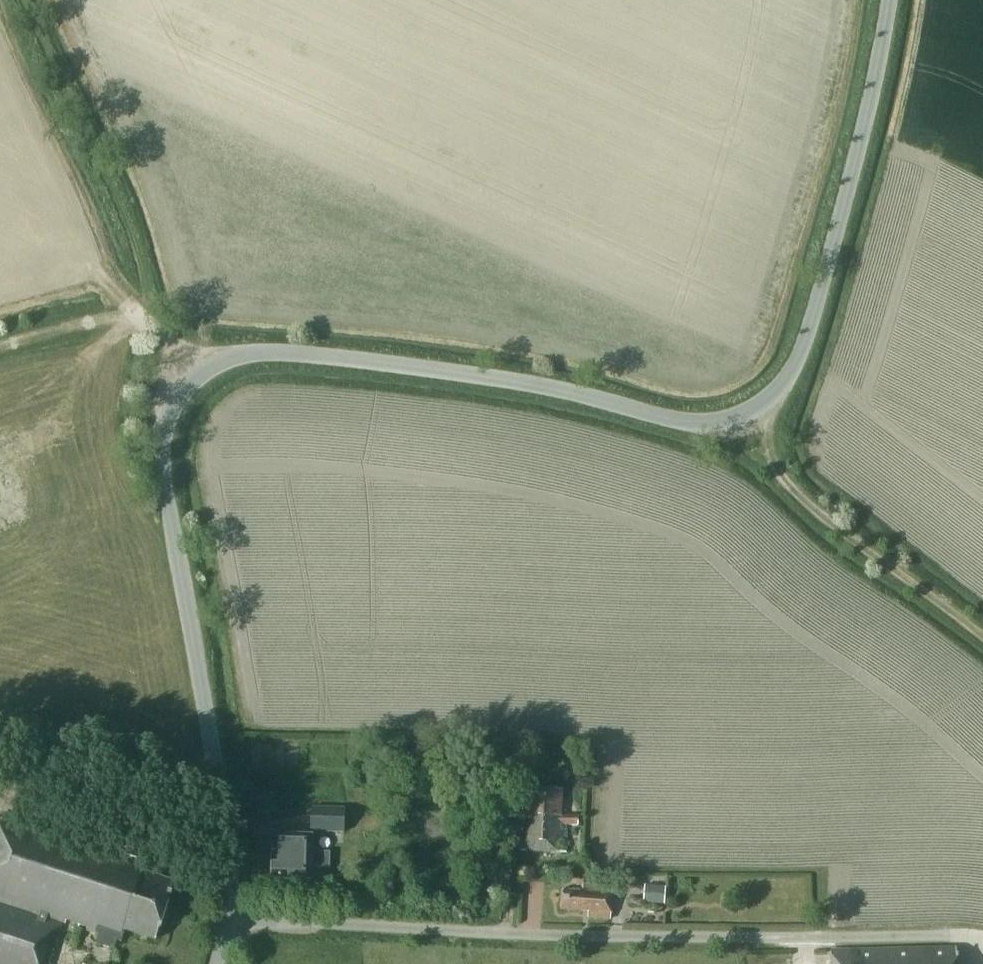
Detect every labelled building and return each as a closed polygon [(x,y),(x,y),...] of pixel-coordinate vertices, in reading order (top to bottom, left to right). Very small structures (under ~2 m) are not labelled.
[(578,825),(578,816),(561,816),(562,790),(527,789),(527,815),(521,815),(520,851),(566,853),(567,830),(560,829),(561,824),(578,825)] [(344,808),(311,807),(311,831),(343,832),(344,808)] [(65,923),(66,919),(80,924),(79,927),(98,934),(95,943),(114,950),(117,940),(122,941),(125,929),(156,939),(162,919),(174,882),(143,873),(147,861),(1,814),(0,816),(0,963),(52,963),(65,923)] [(298,878),(310,879),(311,879),(311,866),(329,866),(330,852),(312,851),(312,835),(273,834),(272,858),(271,858),(271,878),(279,878),(278,888),(298,888),(298,878)] [(664,904),(665,887),(644,885),(642,902),(664,904)] [(584,892),(583,892),(562,890),(561,908),(589,911),(588,916),(609,918),(611,888),(585,886),(584,892)] [(353,904),(353,893),(344,892),(344,904),(353,904)] [(957,948),(831,950),(831,963),(957,963),(957,948)]
